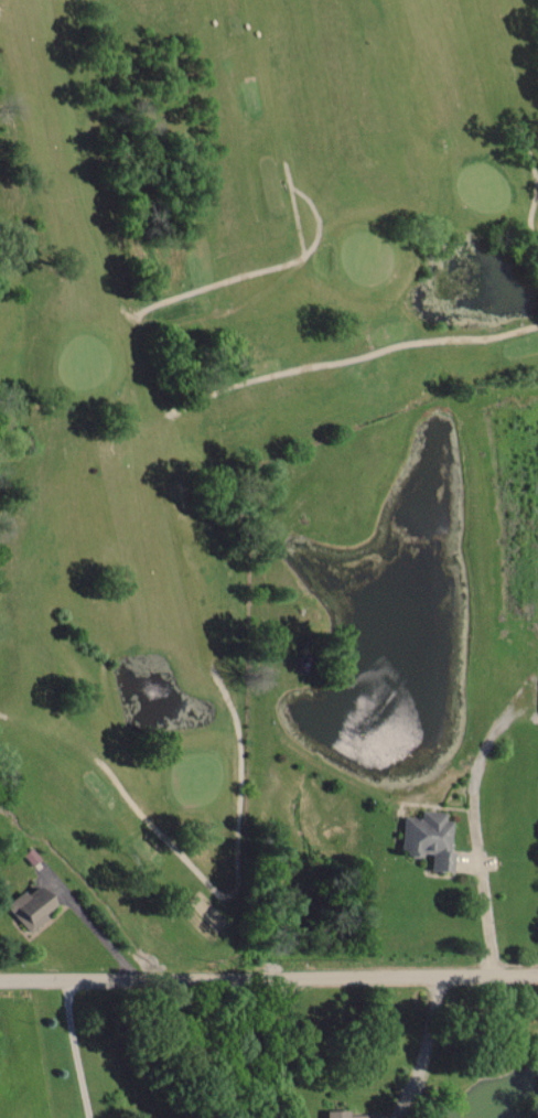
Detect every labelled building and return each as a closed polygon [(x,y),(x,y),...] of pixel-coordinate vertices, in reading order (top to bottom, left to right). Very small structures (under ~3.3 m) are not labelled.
[(448,872),(449,851),(445,851),(448,821),(440,820),(441,811),(417,810),(416,817),(399,816),(396,853),(427,855),(426,870),(448,872)] [(38,913),(50,903),(35,883),(22,894),(19,890),(3,903),(26,931),(42,918),(38,913)] [(322,1108),(322,1117),(365,1117),(365,1114),(346,1113),(346,1108),(322,1108)]
